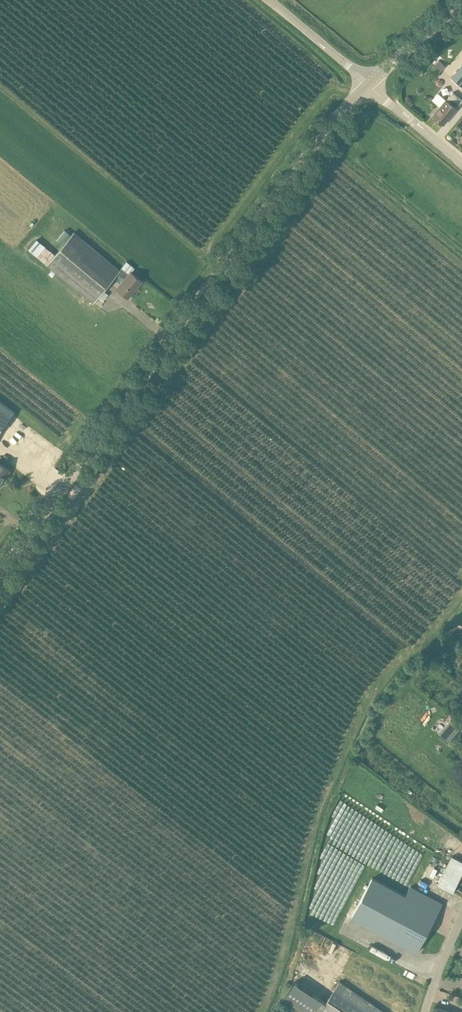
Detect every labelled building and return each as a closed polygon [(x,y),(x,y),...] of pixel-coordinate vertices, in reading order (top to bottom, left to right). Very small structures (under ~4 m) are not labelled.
[(445,66),(440,60),(429,70),(435,75),(441,69),(442,70),(445,66)] [(461,86),(461,64),(451,77),(461,86)] [(453,91),(433,115),(443,124),(461,101),(461,99),(453,91)] [(71,234),(65,229),(56,239),(63,245),(55,254),(37,239),(29,249),(93,303),(118,273),(125,279),(117,288),(128,297),(142,281),(131,271),(134,267),(127,261),(120,269),(74,231),(71,234)] [(14,412),(0,401),(0,431),(14,412)] [(10,470),(0,463),(0,484),(10,470)] [(460,726),(451,719),(438,734),(448,742),(460,726)] [(452,856),(438,885),(452,892),(461,872),(461,861),(452,856)] [(405,895),(372,878),(351,917),(416,952),(442,903),(410,886),(405,895)] [(325,1001),(295,981),(283,998),(304,1011),(386,1011),(340,981),(325,1001)]
